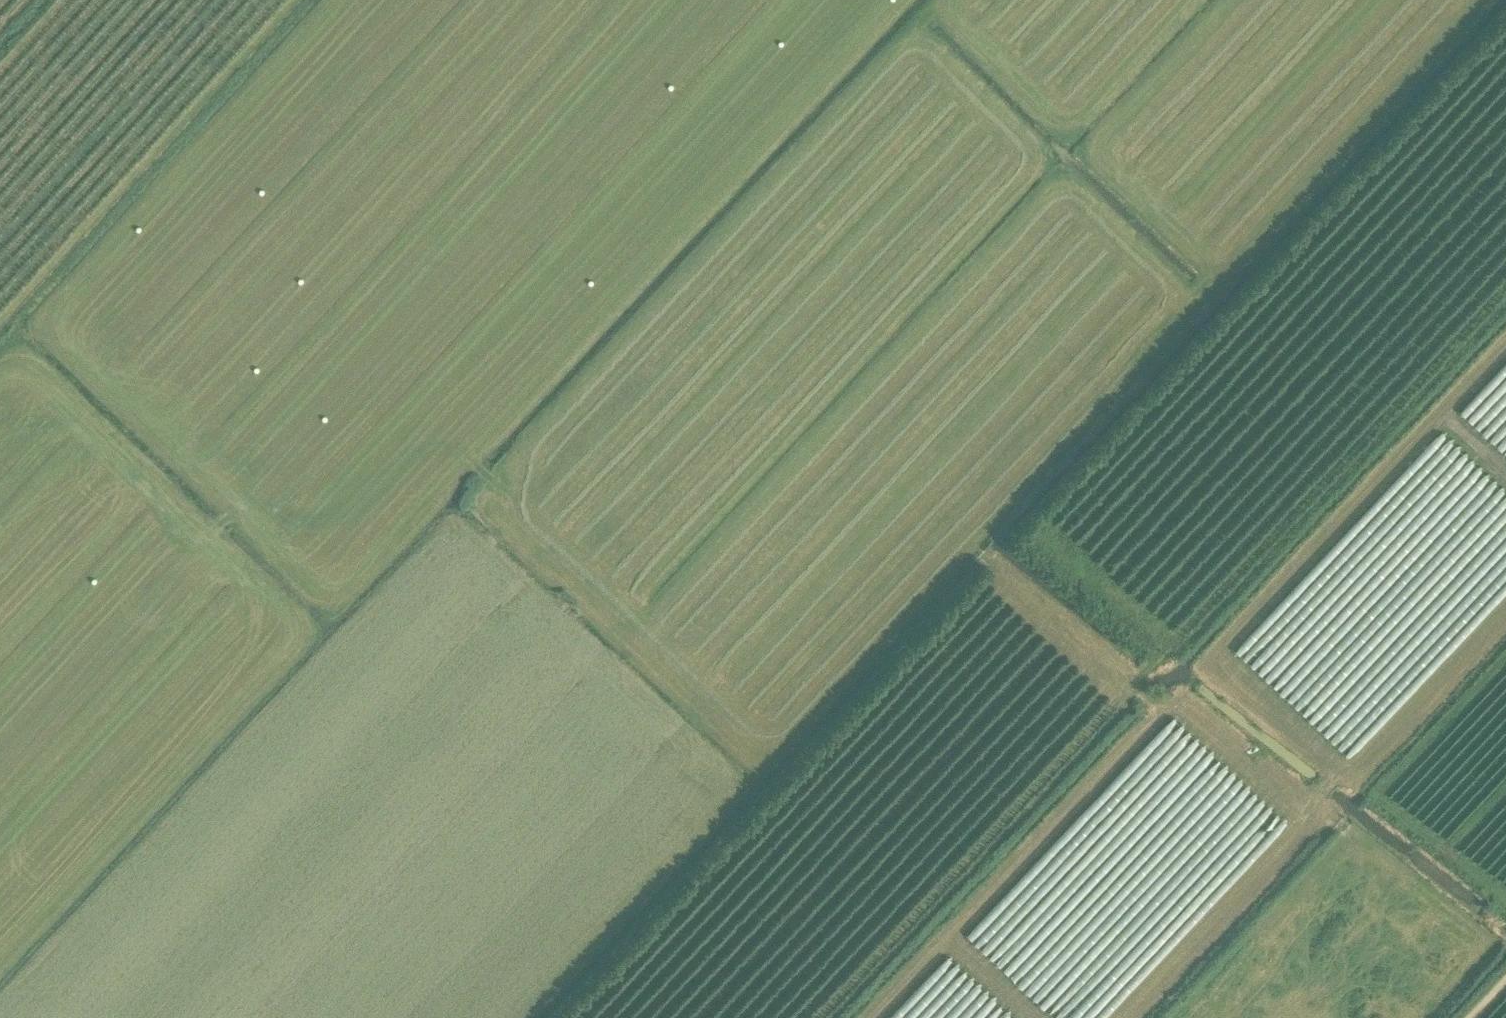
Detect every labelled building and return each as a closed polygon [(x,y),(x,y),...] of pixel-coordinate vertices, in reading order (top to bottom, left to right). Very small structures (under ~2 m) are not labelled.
[(1281,763),(1277,771),(1295,779),(1299,771),(1281,763)]
